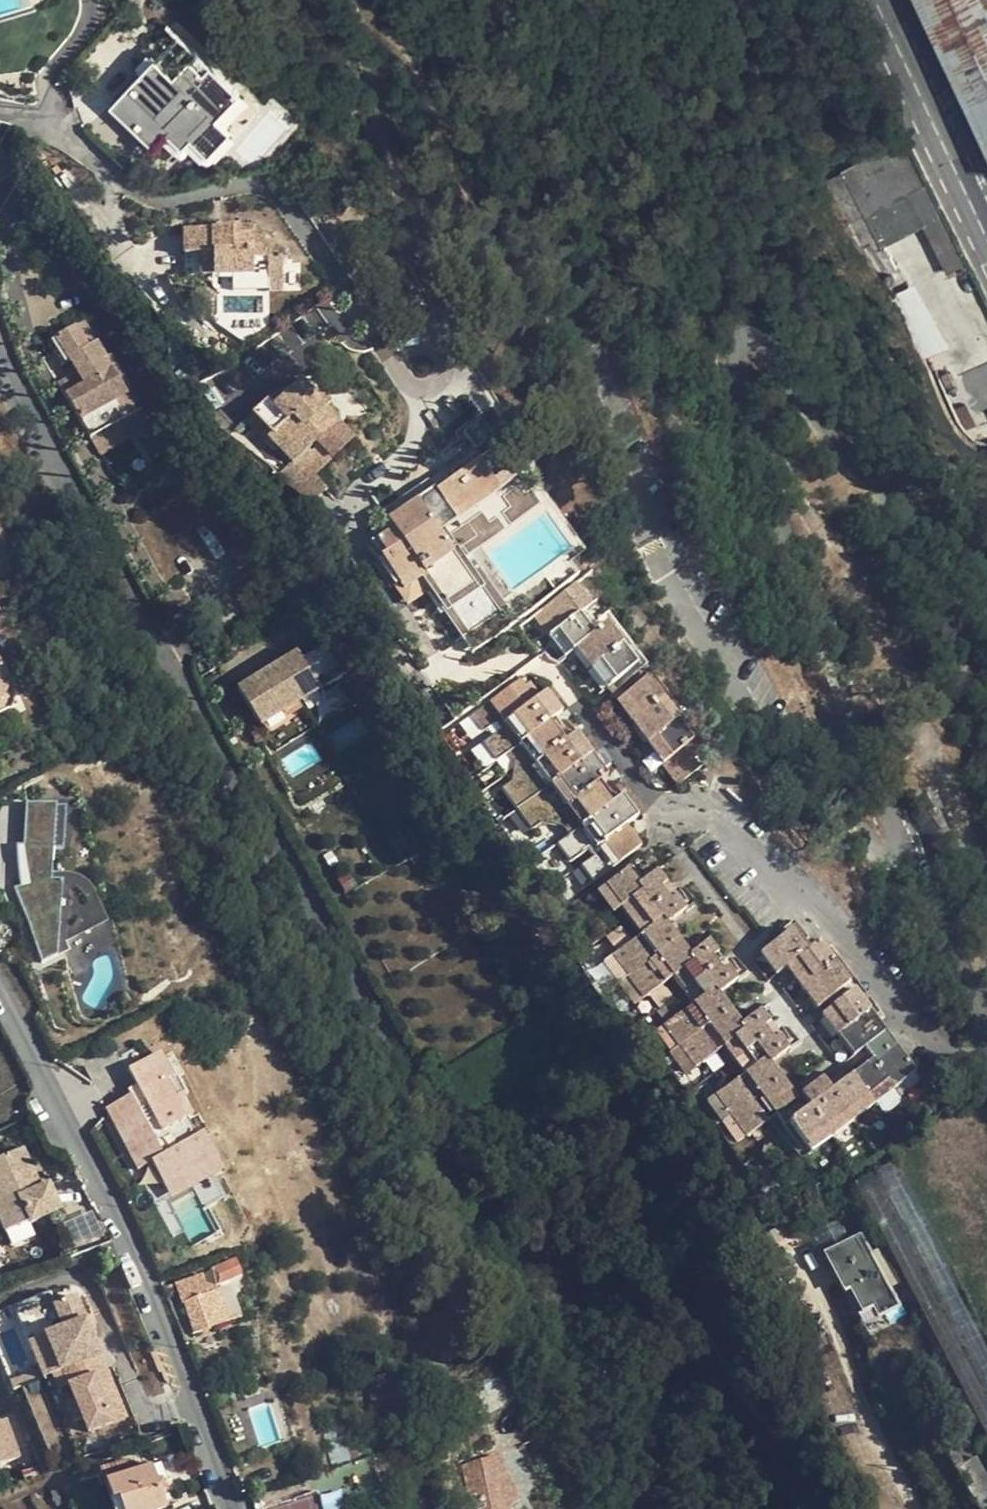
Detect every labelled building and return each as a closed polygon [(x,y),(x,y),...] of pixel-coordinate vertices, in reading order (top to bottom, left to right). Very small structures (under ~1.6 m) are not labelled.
[(986,158),(986,0),(913,0),(986,158)] [(137,77),(140,80),(158,95),(175,76),(155,57),(137,77)] [(190,61),(175,76),(158,95),(140,80),(116,106),(153,143),(167,129),(183,143),(193,133),(209,148),(227,129),(212,116),(235,89),(212,66),(203,75),(190,61)] [(925,189),(898,136),(846,171),(862,199),(899,177),(911,197),(915,195),(925,189)] [(928,220),(938,215),(934,207),(925,189),(915,195),(928,220)] [(244,237),(244,229),(235,229),(235,226),(219,226),(219,230),(170,229),(169,252),(186,252),(186,274),(216,274),(215,281),(252,282),(253,259),(269,260),(269,246),(253,247),(254,237),(244,237)] [(169,274),(186,274),(186,252),(169,252),(169,274)] [(276,260),(269,260),(253,259),(252,282),(215,281),(215,291),(275,292),(276,260)] [(916,286),(894,296),(922,359),(944,349),(916,286)] [(83,319),(74,324),(88,350),(97,346),(83,319)] [(88,350),(74,324),(57,333),(71,359),(82,354),(89,366),(78,372),(57,384),(79,423),(114,405),(122,420),(139,411),(108,355),(103,357),(97,346),(88,350)] [(71,359),(78,372),(89,366),(82,354),(71,359)] [(301,383),(279,403),(284,408),(278,414),(273,408),(267,401),(252,415),(269,435),(265,438),(289,465),(315,442),(338,424),(301,383)] [(279,403),(273,408),(278,414),(284,408),(279,403)] [(88,438),(122,420),(114,405),(79,423),(88,438)] [(465,431),(476,450),(496,438),(483,419),(465,431)] [(352,439),(338,424),(315,442),(329,459),(352,439)] [(499,448),(478,463),(500,493),(520,479),(499,448)] [(478,463),(475,464),(486,480),(469,492),(479,507),(500,493),(478,463)] [(458,476),(469,492),(486,480),(475,464),(458,476)] [(440,489),(449,504),(469,492),(458,476),(440,489)] [(448,505),(449,504),(440,489),(438,490),(448,505)] [(420,502),(429,516),(448,505),(438,490),(420,502)] [(449,504),(460,520),(479,507),(469,492),(449,504)] [(403,533),(429,516),(420,502),(394,520),(403,533)] [(458,521),(460,520),(449,504),(448,505),(458,521)] [(458,521),(448,505),(429,516),(441,533),(458,521)] [(397,535),(419,567),(449,546),(441,533),(429,516),(403,533),(394,520),(389,523),(397,535)] [(398,585),(421,570),(419,567),(397,535),(379,547),(386,560),(382,562),(398,585)] [(467,637),(469,635),(496,617),(449,546),(419,567),(421,570),(467,637)] [(589,604),(573,583),(543,609),(558,629),(577,614),(589,604)] [(550,635),(558,629),(543,609),(535,616),(550,635)] [(558,629),(573,650),(576,648),(584,642),(599,662),(620,646),(604,626),(594,634),(577,614),(558,629)] [(503,629),(496,617),(469,635),(476,647),(503,629)] [(565,656),(573,650),(558,629),(550,635),(565,656)] [(592,668),(599,662),(584,642),(576,648),(592,668)] [(298,646),(237,683),(262,724),(323,687),(298,646)] [(599,662),(615,682),(637,666),(620,646),(599,662)] [(608,688),(615,682),(599,662),(592,668),(608,688)] [(14,709),(0,676),(0,715),(14,709)] [(648,680),(626,697),(643,718),(665,702),(648,680)] [(514,719),(535,702),(522,684),(500,701),(514,719)] [(531,740),(552,724),(550,721),(562,711),(548,693),(535,702),(514,719),(531,740)] [(636,724),(643,718),(626,697),(620,702),(636,724)] [(531,740),(514,719),(500,701),(475,721),(487,738),(500,729),(505,736),(487,749),(501,768),(514,757),(533,744),(531,740)] [(643,718),(658,738),(680,721),(665,702),(643,718)] [(651,744),(658,738),(643,718),(636,724),(651,744)] [(658,738),(674,759),(696,742),(680,721),(658,738)] [(545,759),(567,743),(552,724),(531,740),(533,744),(545,759)] [(562,781),(596,755),(582,736),(569,745),(567,743),(545,759),(562,781)] [(667,764),(674,759),(658,738),(651,744),(667,764)] [(674,759),(690,778),(711,762),(696,742),(674,759)] [(545,759),(533,744),(514,757),(521,766),(517,785),(507,793),(522,813),(562,781),(545,759)] [(618,759),(611,750),(599,758),(596,755),(562,781),(578,803),(600,785),(598,783),(610,774),(606,768),(618,759)] [(682,784),(690,778),(674,759),(667,764),(682,784)] [(568,827),(575,835),(592,821),(578,803),(562,781),(522,813),(537,833),(550,823),(568,827)] [(592,821),(614,803),(600,785),(578,803),(592,821)] [(614,839),(632,826),(643,816),(628,797),(616,806),(614,803),(592,821),(609,842),(614,839)] [(65,848),(66,801),(25,801),(24,838),(18,841),(17,898),(37,942),(22,948),(30,965),(40,965),(93,942),(109,942),(109,923),(86,873),(51,872),(51,854),(65,848)] [(592,850),(596,856),(610,844),(609,842),(592,821),(575,835),(560,846),(574,864),(592,850)] [(610,844),(625,863),(647,846),(632,826),(614,839),(609,842),(610,844)] [(599,883),(625,863),(610,844),(596,856),(597,858),(586,866),(599,883)] [(658,902),(673,891),(669,886),(673,882),(663,869),(644,884),(650,892),(658,902)] [(629,909),(650,892),(644,884),(632,872),(612,887),(629,909)] [(665,911),(670,918),(689,904),(680,893),(676,895),(673,891),(658,902),(665,911)] [(658,902),(636,919),(644,928),(665,911),(658,902)] [(665,911),(644,928),(645,930),(660,949),(682,933),(670,918),(665,911)] [(798,921),(778,937),(794,959),(795,958),(803,952),(815,942),(798,921)] [(669,977),(678,971),(660,949),(645,930),(637,936),(653,956),(669,977)] [(714,1015),(735,999),(724,985),(741,970),(732,958),(728,962),(719,950),(723,946),(713,932),(693,948),(698,954),(718,979),(698,996),(714,1015)] [(660,949),(678,971),(698,954),(693,948),(682,933),(660,949)] [(816,942),(815,942),(803,952),(820,973),(842,955),(826,934),(816,942)] [(631,974),(653,956),(637,936),(614,953),(631,974)] [(787,964),(794,959),(778,937),(770,943),(787,964)] [(795,958),(811,979),(820,973),(803,952),(795,958)] [(842,955),(820,973),(836,993),(859,975),(842,955)] [(647,994),(669,977),(653,956),(631,974),(647,994)] [(827,1000),(836,993),(820,973),(811,979),(827,1000)] [(863,981),(840,999),(856,1019),(879,1002),(863,981)] [(698,996),(689,1002),(706,1023),(722,1043),(731,1037),(714,1015),(698,996)] [(752,1020),(749,1016),(735,999),(714,1015),(731,1037),(752,1020)] [(832,1006),(847,1026),(856,1019),(840,999),(832,1006)] [(667,1019),(684,1040),(706,1023),(689,1002),(667,1019)] [(752,1020),(773,1047),(777,1052),(795,1039),(785,1027),(781,1030),(772,1018),(777,1015),(766,1002),(749,1016),(752,1020)] [(856,1019),(873,1039),(895,1021),(879,1002),(856,1019)] [(864,1047),(873,1039),(856,1019),(847,1026),(864,1047)] [(873,1039),(880,1049),(896,1069),(919,1052),(895,1021),(873,1039)] [(692,1067),(722,1043),(706,1023),(684,1040),(675,1046),(692,1067)] [(133,1095),(110,1107),(139,1164),(153,1157),(172,1193),(225,1166),(204,1126),(195,1130),(189,1117),(197,1113),(161,1045),(126,1064),(137,1086),(130,1090),(133,1095)] [(788,1067),(777,1052),(773,1047),(752,1063),(768,1083),(788,1067)] [(862,1063),(878,1083),(896,1069),(880,1049),(862,1063)] [(926,1060),(919,1052),(896,1069),(902,1078),(926,1060)] [(775,1111),(784,1104),(768,1083),(752,1063),(743,1070),(759,1090),(775,1111)] [(858,1098),(878,1083),(862,1063),(841,1079),(858,1098)] [(836,1115),(858,1098),(841,1079),(832,1066),(810,1083),(820,1096),(836,1115)] [(804,1088),(788,1067),(768,1083),(784,1104),(804,1088)] [(902,1078),(896,1069),(878,1083),(884,1092),(902,1078)] [(721,1087),(737,1108),(759,1090),(743,1070),(721,1087)] [(884,1092),(878,1083),(858,1098),(865,1107),(884,1092)] [(752,1129),(775,1111),(759,1090),(737,1108),(752,1129)] [(799,1111),(815,1131),(836,1115),(820,1096),(799,1111)] [(865,1107),(858,1098),(836,1115),(843,1124),(865,1107)] [(843,1124),(836,1115),(815,1131),(822,1140),(843,1124)] [(4,1234),(56,1211),(45,1183),(43,1185),(38,1187),(29,1168),(20,1149),(0,1158),(0,1225),(4,1234)] [(34,1166),(29,1168),(38,1187),(43,1185),(34,1166)] [(56,1225),(67,1251),(104,1236),(93,1210),(56,1225)] [(861,1228),(823,1248),(845,1288),(850,1285),(864,1310),(874,1305),(880,1316),(902,1304),(861,1228)] [(109,1250),(103,1253),(108,1265),(113,1263),(109,1250)] [(238,1260),(206,1274),(211,1275),(215,1276),(218,1278),(219,1280),(220,1284),(219,1287),(218,1289),(245,1276),(238,1260)] [(207,1296),(204,1286),(200,1277),(172,1286),(179,1306),(183,1306),(191,1337),(227,1325),(217,1294),(207,1296)] [(225,1291),(217,1294),(227,1325),(235,1323),(225,1291)] [(79,1325),(83,1322),(73,1297),(53,1306),(62,1330),(44,1337),(49,1351),(38,1357),(47,1380),(51,1378),(60,1375),(98,1359),(87,1331),(82,1333),(79,1325)] [(35,1314),(44,1337),(62,1330),(53,1306),(35,1314)] [(87,1331),(83,1322),(79,1325),(82,1333),(87,1331)] [(42,1382),(47,1380),(38,1357),(49,1351),(44,1337),(27,1344),(42,1382)] [(123,1422),(111,1390),(105,1392),(99,1377),(105,1375),(98,1359),(60,1375),(72,1404),(63,1408),(70,1427),(80,1423),(86,1437),(123,1422)] [(51,1378),(63,1408),(72,1404),(60,1375),(51,1378)] [(111,1390),(105,1375),(99,1377),(105,1392),(111,1390)] [(368,1381),(373,1393),(386,1389),(388,1388),(384,1376),(368,1381)] [(391,1406),(386,1389),(373,1393),(369,1394),(375,1412),(391,1406)] [(16,1459),(2,1420),(0,1421),(0,1464),(16,1459)] [(330,1472),(347,1467),(342,1450),(335,1452),(328,1431),(319,1434),(330,1472)] [(126,1441),(115,1445),(118,1454),(129,1450),(126,1441)] [(954,1465),(978,1508),(986,1508),(986,1479),(974,1455),(954,1465)] [(462,1467),(471,1508),(510,1508),(498,1458),(462,1467)] [(100,1470),(106,1485),(128,1476),(123,1463),(100,1470)] [(128,1476),(106,1485),(112,1503),(119,1501),(122,1508),(171,1508),(176,1507),(162,1466),(128,1476)] [(58,1490),(50,1492),(56,1508),(64,1505),(58,1490)]
